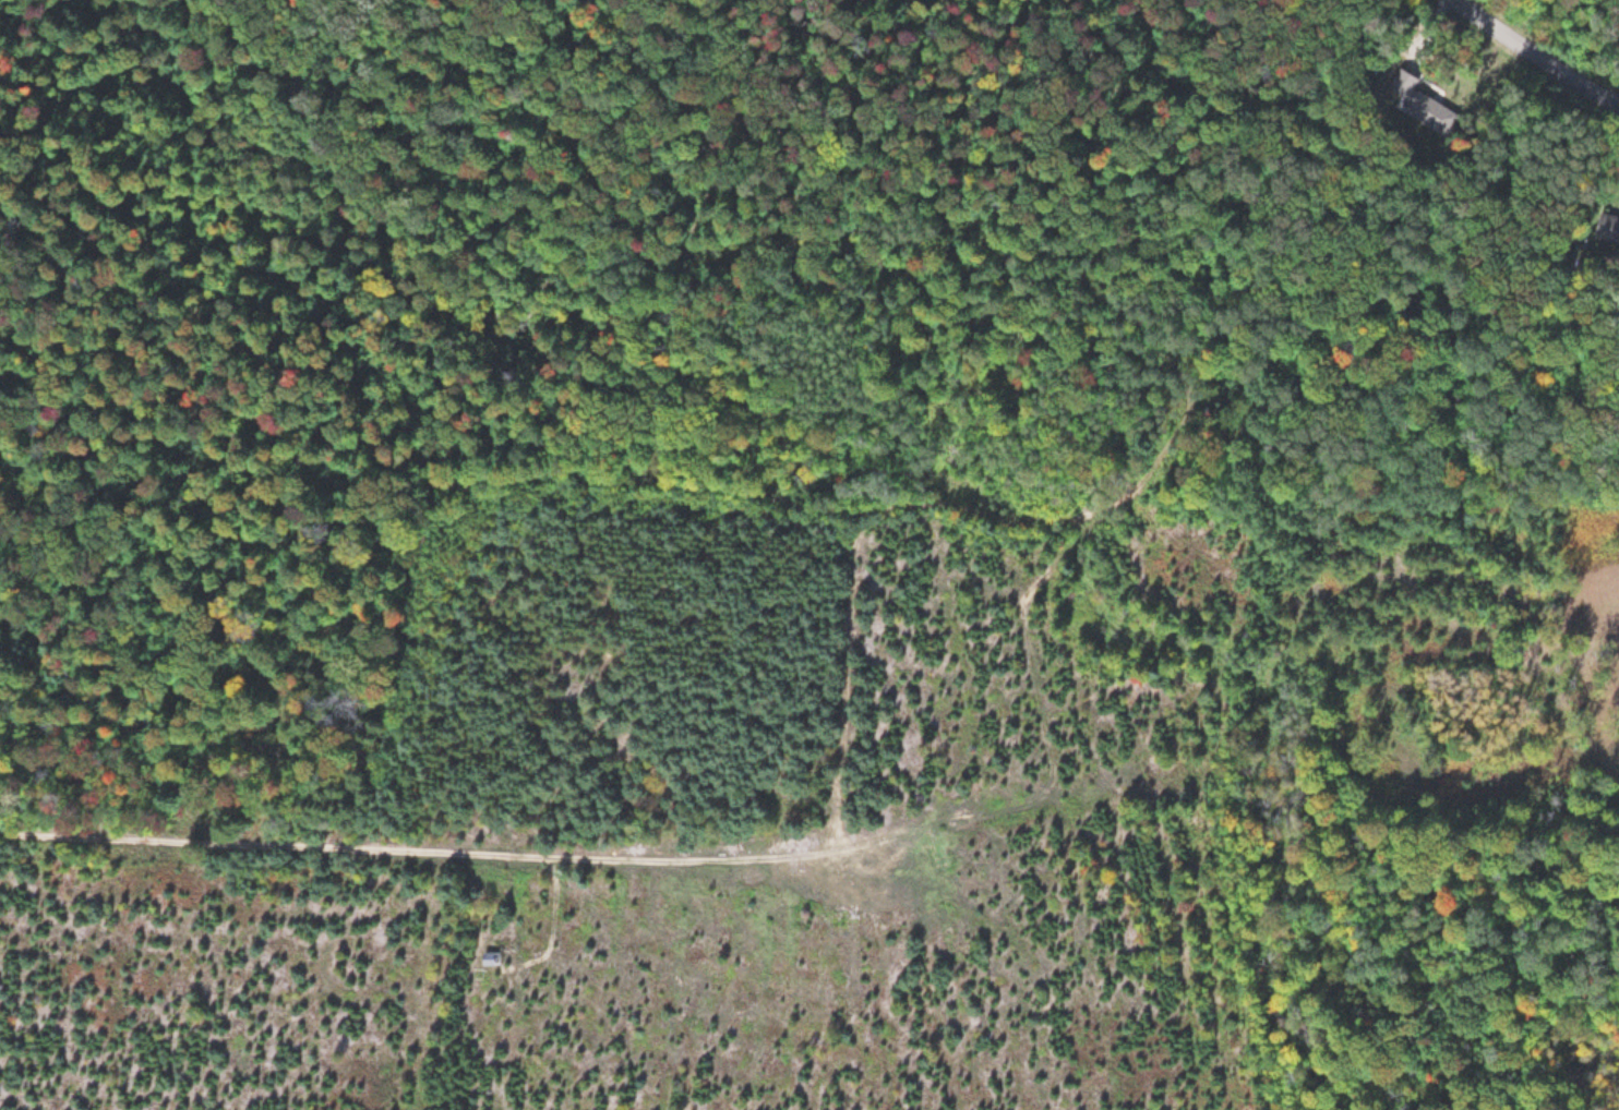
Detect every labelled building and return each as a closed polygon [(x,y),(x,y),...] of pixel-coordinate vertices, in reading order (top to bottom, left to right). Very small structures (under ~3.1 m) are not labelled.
[(1616,210),(1605,237),(1618,242),(1618,211),(1616,210)]
